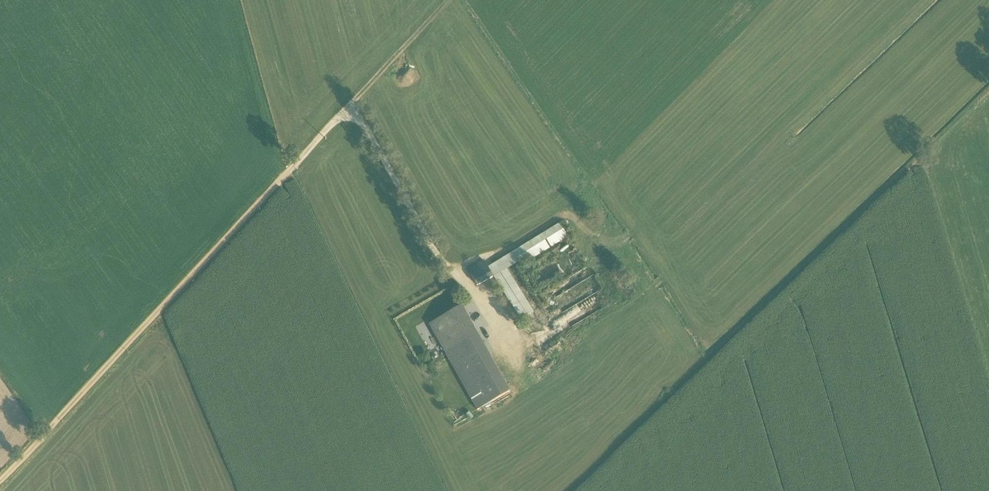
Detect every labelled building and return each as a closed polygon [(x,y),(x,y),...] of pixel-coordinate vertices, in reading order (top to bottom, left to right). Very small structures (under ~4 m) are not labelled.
[(482,263),(469,270),(477,285),(494,276),(521,322),(534,315),(510,275),(516,272),(512,265),(519,261),(517,258),(563,231),(562,229),(566,227),(564,222),(485,268),(482,263)] [(564,272),(574,267),(568,256),(558,260),(564,272)] [(599,293),(593,279),(554,296),(560,310),(599,293)] [(462,306),(428,324),(476,412),(510,393),(462,306)]
